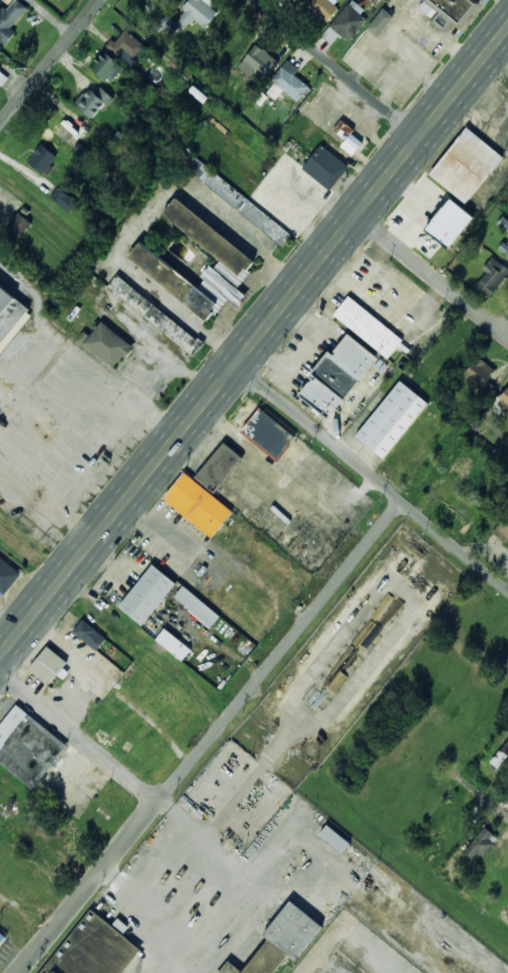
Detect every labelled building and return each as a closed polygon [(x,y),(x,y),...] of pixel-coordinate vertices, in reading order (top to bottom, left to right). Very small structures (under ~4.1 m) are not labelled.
[(7,44),(16,31),(12,28),(28,8),(18,0),(14,0),(6,11),(0,7),(0,39),(7,44)] [(158,25),(176,38),(191,18),(206,28),(219,9),(207,0),(191,0),(176,21),(166,14),(158,25)] [(341,5),(335,0),(313,0),(307,8),(327,23),(341,5)] [(443,28),(450,20),(457,27),(475,3),(471,0),(425,0),(418,9),(443,28)] [(370,16),(349,1),(323,37),(332,44),(339,34),(350,43),(370,16)] [(378,37),(394,17),(383,8),(367,28),(378,37)] [(132,57),(136,60),(146,45),(121,30),(109,49),(129,62),(132,57)] [(257,70),(267,78),(280,63),(256,44),(238,67),(251,77),(257,70)] [(114,79),(124,67),(104,51),(90,68),(105,80),(109,74),(114,79)] [(271,80),(275,83),(267,93),(275,99),(283,90),(297,102),(310,87),(295,75),(300,70),(288,60),(271,80)] [(0,89),(1,89),(10,77),(0,69),(0,89)] [(108,106),(114,97),(99,87),(95,93),(87,88),(76,105),(94,117),(104,103),(108,106)] [(334,131),(346,140),(341,147),(354,156),(366,139),(359,133),(358,134),(341,121),(334,131)] [(503,156),(467,127),(430,174),(466,203),(503,156)] [(43,174),(57,157),(42,144),(28,162),(43,174)] [(349,167),(321,145),(302,168),(330,191),(349,167)] [(194,157),(185,168),(283,245),(292,234),(194,157)] [(50,198),(70,213),(78,203),(59,187),(50,198)] [(127,259),(210,322),(228,298),(235,303),(243,293),(237,288),(257,261),(175,199),(163,215),(219,258),(197,286),(140,242),(127,259)] [(474,218),(450,199),(425,230),(448,249),(474,218)] [(8,225),(21,236),(32,223),(20,212),(8,225)] [(507,257),(507,241),(506,244),(503,242),(498,250),(507,257)] [(492,257),(483,270),(486,273),(476,286),(491,297),(507,273),(507,269),(492,257)] [(117,276),(107,288),(195,355),(204,343),(117,276)] [(35,311),(0,285),(0,357),(35,311)] [(388,359),(403,340),(349,296),(334,314),(388,359)] [(133,345),(101,321),(83,345),(115,369),(133,345)] [(329,350),(309,378),(311,380),(299,396),(330,418),(377,355),(348,334),(333,354),(329,350)] [(464,376),(482,388),(495,369),(477,357),(464,376)] [(428,403),(400,381),(356,436),(384,459),(428,403)] [(496,401),(507,412),(507,388),(496,401)] [(232,418),(244,428),(240,432),(276,461),(296,436),(248,398),(232,418)] [(214,493),(243,458),(224,442),(195,477),(214,493)] [(163,499),(212,537),(233,511),(184,472),(163,499)] [(5,594),(22,573),(0,555),(0,590),(5,594)] [(143,625),(176,584),(153,565),(119,606),(143,625)] [(221,616),(183,586),(174,597),(211,628),(221,616)] [(107,639),(83,619),(73,632),(97,651),(107,639)] [(192,650),(165,628),(156,640),(182,661),(192,650)] [(67,662),(47,646),(29,670),(49,686),(67,662)] [(34,789),(68,745),(16,705),(0,725),(0,763),(34,789)] [(507,766),(507,739),(490,764),(498,769),(503,762),(507,766)] [(351,844),(328,825),(320,834),(343,853),(351,844)] [(472,859),(478,853),(483,857),(498,839),(485,828),(464,852),(472,859)] [(297,962),(324,926),(289,901),(264,936),(268,939),(244,972),(228,961),(219,972),(273,972),(286,954),(297,962)] [(140,948),(123,936),(129,927),(118,918),(113,925),(89,908),(42,972),(123,972),(140,948)]
